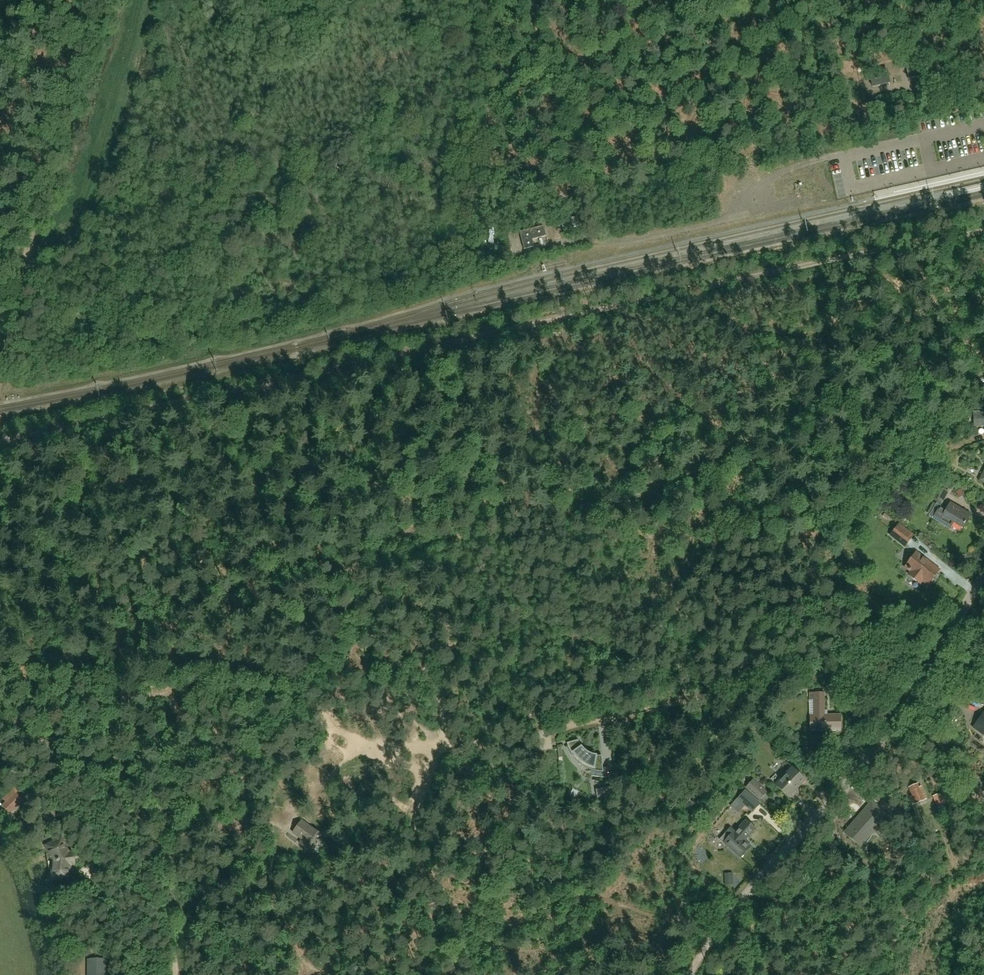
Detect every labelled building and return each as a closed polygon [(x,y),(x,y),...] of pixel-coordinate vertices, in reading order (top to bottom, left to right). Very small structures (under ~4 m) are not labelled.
[(906,66),(909,79),(927,75),(924,61),(906,66)] [(887,70),(869,74),(872,88),(890,84),(887,70)] [(983,201),(983,194),(975,197),(977,203),(983,201)] [(577,217),(561,222),(564,231),(580,226),(577,217)] [(520,232),(524,250),(535,247),(533,240),(547,237),(544,226),(520,232)] [(979,412),(973,412),(974,426),(983,425),(983,414),(979,414),(979,412)] [(939,485),(931,498),(942,505),(950,492),(939,485)] [(950,528),(953,523),(962,528),(970,514),(950,502),(946,509),(936,503),(929,516),(950,529),(951,528),(950,528)] [(891,535),(905,546),(913,536),(898,525),(891,535)] [(914,573),(911,576),(920,583),(922,580),(928,584),(939,570),(932,565),(931,566),(927,562),(927,561),(916,553),(905,567),(914,573)] [(811,693),(811,701),(813,701),(813,728),(820,728),(820,727),(824,727),(824,731),(841,731),(841,714),(824,715),(824,692),(811,693)] [(973,727),(983,735),(983,712),(973,727)] [(581,747),(579,743),(578,739),(567,743),(568,747),(570,751),(572,754),(575,759),(579,763),(584,767),(590,770),(596,772),(603,773),(603,772),(602,756),(598,756),(594,756),(590,754),(587,752),(584,750),(581,747)] [(792,768),(776,784),(789,797),(805,780),(792,768)] [(760,801),(767,793),(753,779),(746,787),(760,801)] [(917,784),(909,787),(912,796),(910,796),(913,804),(926,799),(921,787),(919,788),(917,784)] [(612,787),(595,790),(597,799),(614,795),(612,787)] [(24,796),(18,790),(16,788),(10,794),(3,800),(6,803),(3,806),(10,813),(23,800),(21,798),(24,796)] [(752,812),(760,804),(745,790),(731,806),(738,813),(745,805),(752,812)] [(945,806),(940,794),(932,796),(938,809),(945,806)] [(872,802),(845,833),(858,844),(866,834),(868,836),(876,828),(883,834),(894,821),(872,802)] [(48,823),(57,818),(54,812),(45,816),(48,823)] [(746,820),(735,832),(730,827),(720,839),(740,857),(751,846),(745,841),(756,829),(746,820)] [(311,827),(303,821),(294,832),(303,838),(299,843),(312,853),(314,850),(318,853),(326,843),(322,840),(324,836),(311,827)] [(68,854),(62,842),(48,848),(54,860),(54,863),(53,876),(68,877),(69,864),(72,864),(72,862),(72,860),(72,856),(71,855),(71,853),(70,852),(68,854)] [(708,857),(701,861),(705,869),(712,864),(708,857)] [(88,974),(106,974),(106,960),(88,959),(88,974)]
